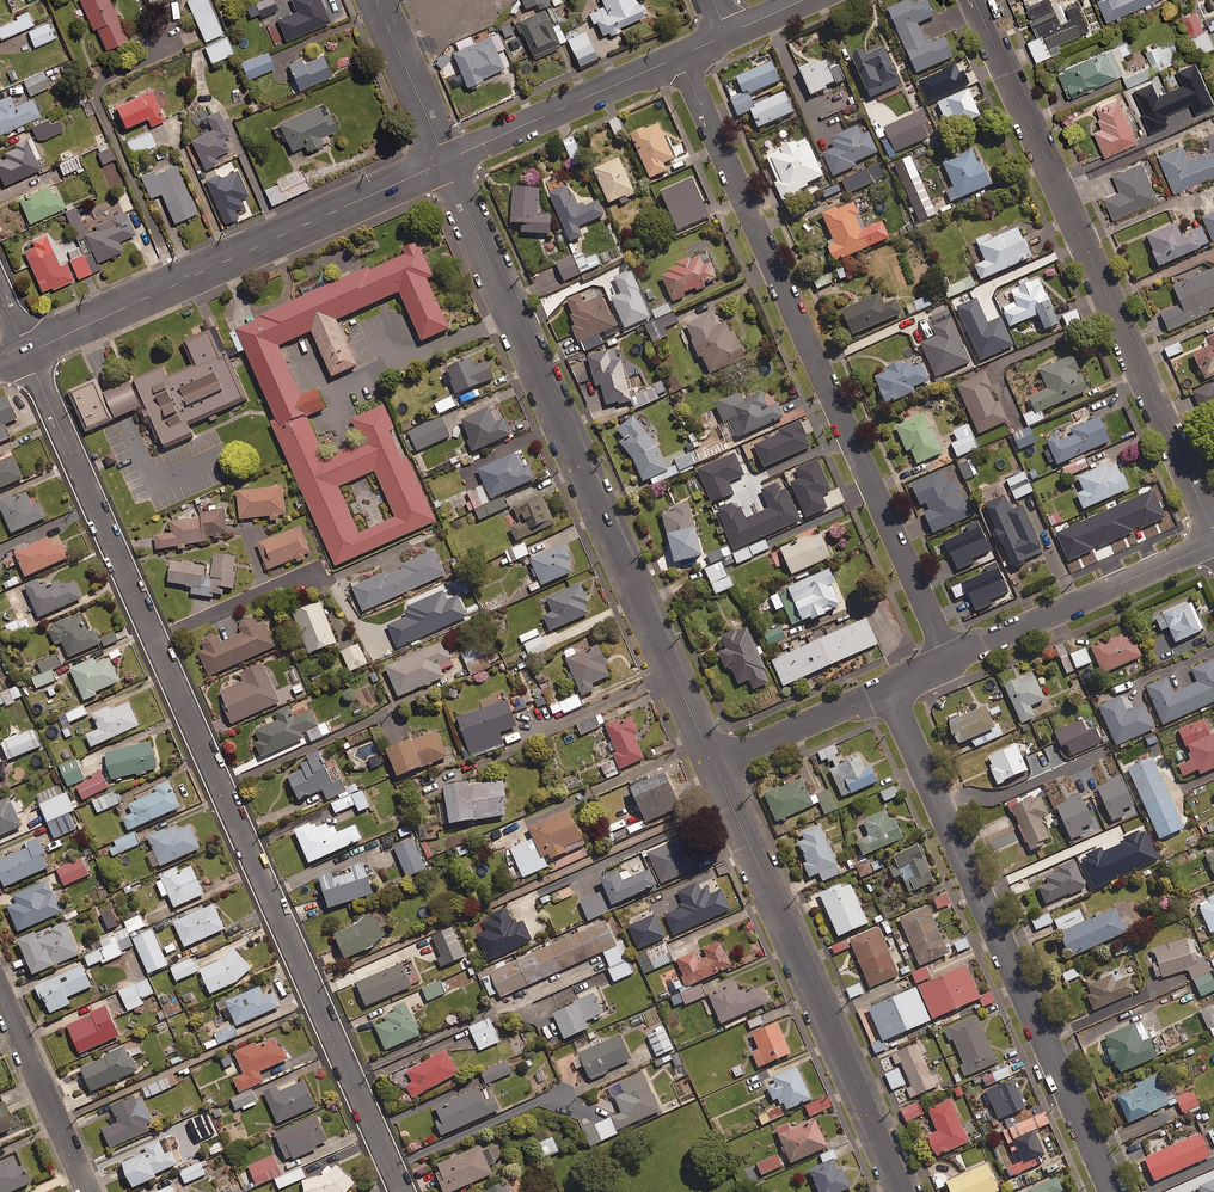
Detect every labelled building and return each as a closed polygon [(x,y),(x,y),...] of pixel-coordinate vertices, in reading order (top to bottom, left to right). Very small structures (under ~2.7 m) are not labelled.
[(110,0),(79,0),(94,31),(97,30),(107,51),(129,41),(110,0)] [(209,0),(188,0),(204,40),(222,32),(209,0)] [(273,0),(259,0),(255,1),(261,15),(277,9),(273,0)] [(298,13),(290,16),(299,37),(331,23),(322,0),(292,0),(298,13)] [(611,16),(598,22),(605,36),(645,18),(639,4),(636,5),(633,0),(603,0),(611,16)] [(917,23),(935,15),(928,0),(916,0),(888,12),(897,32),(907,54),(915,73),(953,57),(945,37),(927,45),(917,23)] [(1105,20),(1150,0),(1096,0),(1105,20)] [(1200,2),(1195,9),(1204,16),(1209,9),(1200,2)] [(1087,28),(1076,3),(1030,23),(1042,48),(1087,28)] [(27,10),(16,16),(17,18),(0,26),(0,36),(1,38),(33,23),(27,10)] [(1203,30),(1193,10),(1180,16),(1189,36),(1203,30)] [(536,16),(520,23),(534,56),(561,45),(550,19),(540,23),(536,16)] [(34,46),(57,36),(54,29),(52,30),(48,21),(27,30),(34,46)] [(583,29),(565,37),(576,64),(594,57),(583,29)] [(1213,45),(1206,29),(1190,37),(1197,52),(1213,45)] [(233,51),(227,36),(205,45),(211,60),(233,51)] [(506,70),(492,38),(454,54),(468,87),(506,70)] [(1130,51),(1125,41),(1117,44),(1122,54),(1130,51)] [(1151,64),(1154,70),(1177,61),(1168,41),(1146,51),(1148,56),(1151,64)] [(896,77),(883,47),(866,55),(864,50),(851,56),(853,60),(866,90),(896,77)] [(1115,76),(1103,48),(1062,66),(1074,93),(1115,76)] [(274,67),(268,51),(241,62),(247,78),(274,67)] [(449,58),(443,52),(434,62),(439,68),(449,58)] [(1149,64),(1151,64),(1148,56),(1139,60),(1142,67),(1122,76),(1126,85),(1153,74),(1149,64)] [(302,60),(289,66),(300,91),(333,77),(324,57),(305,65),(302,60)] [(825,60),(810,67),(809,63),(798,68),(800,71),(809,92),(835,81),(825,60)] [(771,61),(735,77),(743,96),(779,80),(771,61)] [(1167,123),(1164,118),(1166,117),(1164,113),(1190,101),(1194,112),(1212,104),(1193,61),(1175,69),(1181,83),(1156,94),(1150,80),(1133,88),(1143,111),(1141,112),(1149,131),(1167,123)] [(50,85),(43,71),(24,80),(30,94),(50,85)] [(942,85),(937,74),(921,81),(926,92),(942,85)] [(968,88),(945,98),(957,126),(980,116),(968,88)] [(165,121),(152,91),(114,108),(124,130),(149,118),(153,127),(165,121)] [(793,111),(784,91),(748,107),(757,127),(793,111)] [(41,117),(33,99),(16,107),(11,96),(0,101),(0,136),(41,117)] [(1125,115),(1121,106),(1117,96),(1095,105),(1099,116),(1097,117),(1101,126),(1092,130),(1103,155),(1136,140),(1125,115)] [(325,104),(272,128),(277,139),(281,137),(284,142),(288,141),(293,152),(306,146),(309,152),(325,145),(323,139),(338,132),(325,104)] [(933,135),(922,110),(884,126),(895,152),(933,135)] [(232,137),(219,112),(207,118),(213,130),(192,141),(206,171),(218,165),(215,159),(231,151),(225,140),(232,137)] [(625,132),(618,117),(608,122),(615,136),(625,132)] [(31,125),(37,138),(43,137),(63,129),(59,119),(50,122),(48,118),(31,125)] [(667,166),(678,161),(662,125),(634,138),(653,181),(670,173),(667,166)] [(856,165),(855,162),(877,152),(868,132),(861,135),(857,125),(835,134),(837,138),(830,141),(833,148),(822,153),(832,176),(856,165)] [(155,143),(149,130),(126,140),(133,154),(155,143)] [(583,161),(572,136),(562,141),(573,166),(583,161)] [(15,145),(16,149),(5,154),(7,159),(0,162),(0,177),(5,187),(42,171),(41,168),(43,167),(38,157),(36,158),(27,140),(15,145)] [(115,157),(108,141),(96,147),(103,162),(115,157)] [(771,157),(780,179),(773,182),(782,201),(801,192),(798,186),(823,175),(807,141),(771,157)] [(1187,158),(1181,143),(1156,154),(1173,192),(1197,181),(1213,174),(1213,149),(1205,153),(1204,150),(1187,158)] [(981,161),(978,162),(972,149),(942,162),(958,198),(988,185),(991,184),(981,161)] [(74,164),(71,157),(58,163),(63,173),(76,167),(78,172),(84,169),(80,161),(74,164)] [(623,160),(596,171),(612,206),(638,195),(623,160)] [(1112,218),(1127,211),(1157,198),(1140,160),(1111,173),(1118,190),(1102,197),(1112,218)] [(883,178),(877,165),(842,179),(848,193),(883,178)] [(155,172),(142,177),(152,199),(162,194),(176,224),(198,214),(177,166),(156,175),(155,172)] [(302,169),(275,181),(276,183),(265,189),(271,203),(309,186),(302,169)] [(936,214),(920,175),(902,183),(918,221),(936,214)] [(49,187),(19,200),(31,225),(66,209),(59,195),(54,197),(49,187)] [(569,187),(551,195),(573,244),(586,238),(582,229),(608,217),(602,203),(580,212),(569,187)] [(554,237),(555,217),(541,216),(543,191),(516,190),(514,225),(524,226),(524,235),(554,237)] [(850,203),(837,209),(836,207),(821,213),(822,216),(834,244),(827,247),(833,262),(841,259),(869,246),(856,216),(859,215),(853,202),(850,203)] [(701,208),(683,216),(690,231),(708,223),(701,208)] [(1201,217),(1213,242),(1213,241),(1213,211),(1201,217)] [(86,236),(98,264),(124,252),(119,243),(136,236),(125,212),(95,226),(97,231),(86,236)] [(1193,234),(1182,239),(1175,222),(1146,235),(1160,266),(1189,253),(1200,248),(1193,234)] [(1016,228),(978,245),(985,260),(974,265),(980,280),(991,275),(1030,258),(1016,228)] [(60,267),(49,241),(25,252),(43,293),(52,288),(54,291),(75,281),(67,264),(60,267)] [(87,242),(66,251),(78,277),(99,268),(87,242)] [(415,251),(236,332),(278,425),(272,428),(338,573),(436,529),(382,411),(354,424),(364,447),(328,463),(308,420),(329,410),(320,391),(305,398),(283,350),(315,335),(337,382),(364,369),(344,324),(404,297),(426,344),(452,333),(415,251)] [(666,272),(659,275),(670,301),(683,296),(682,293),(715,278),(707,261),(701,264),(697,256),(688,260),(687,257),(674,263),(675,265),(665,269),(666,272)] [(575,257),(558,265),(566,284),(584,276),(575,257)] [(1172,286),(1180,303),(1159,313),(1168,331),(1210,312),(1209,309),(1213,306),(1213,267),(1172,286)] [(832,282),(828,272),(813,279),(817,288),(832,282)] [(975,286),(971,276),(946,287),(950,297),(975,286)] [(1013,296),(1018,306),(1003,313),(1010,327),(1053,308),(1047,293),(1045,294),(1041,284),(1033,287),(1031,281),(1018,287),(1021,293),(1013,296)] [(879,292),(840,309),(852,335),(890,318),(902,313),(896,299),(884,304),(879,292)] [(577,293),(564,299),(570,314),(567,315),(572,325),(569,326),(576,342),(612,327),(598,294),(580,302),(577,293)] [(932,304),(928,295),(905,305),(909,314),(932,304)] [(1001,317),(987,323),(976,298),(956,307),(979,360),(1000,351),(1013,345),(1001,317)] [(649,312),(644,301),(630,308),(638,326),(672,311),(669,303),(649,312)] [(1082,319),(1076,309),(1062,316),(1068,326),(1082,319)] [(678,321),(673,312),(646,326),(650,334),(678,321)] [(707,314),(683,324),(690,339),(688,339),(696,357),(700,355),(707,373),(743,357),(732,331),(728,333),(723,321),(712,326),(707,314)] [(970,362),(955,327),(951,318),(932,326),(936,335),(920,342),(935,377),(970,362)] [(147,410),(166,453),(198,439),(193,428),(250,402),(231,360),(226,363),(212,333),(188,344),(198,366),(168,379),(163,368),(136,381),(137,383),(105,397),(98,381),(70,394),(89,436),(147,410)] [(1209,346),(1193,353),(1204,378),(1213,374),(1213,334),(1205,338),(1209,346)] [(1183,351),(1179,342),(1164,349),(1168,358),(1183,351)] [(606,350),(585,355),(593,386),(599,384),(604,405),(616,402),(616,404),(629,401),(619,359),(609,362),(606,350)] [(1054,405),(1085,391),(1088,390),(1081,375),(1078,376),(1076,372),(1079,370),(1072,355),(1069,356),(1038,369),(1047,388),(1028,397),(1035,413),(1054,405)] [(476,368),(473,360),(449,370),(460,396),(496,381),(489,363),(476,368)] [(921,364),(912,367),(909,361),(903,364),(901,361),(887,367),(889,370),(874,377),(886,404),(915,391),(913,387),(928,380),(921,364)] [(963,400),(969,414),(978,434),(1007,421),(999,401),(995,403),(989,389),(993,388),(986,372),(956,385),(963,400)] [(661,381),(652,384),(653,387),(630,395),(635,408),(659,399),(658,395),(665,392),(661,381)] [(1213,384),(1213,382),(1192,391),(1201,411),(1213,405),(1213,384)] [(759,392),(728,406),(741,435),(781,416),(775,402),(766,407),(759,392)] [(453,395),(435,403),(440,414),(458,406),(453,395)] [(0,403),(0,445),(12,440),(7,427),(20,421),(10,399),(0,403)] [(499,425),(492,410),(464,423),(478,453),(514,437),(507,421),(499,425)] [(924,413),(895,426),(906,451),(911,449),(917,464),(942,453),(935,438),(924,413)] [(444,416),(408,431),(416,451),(452,436),(444,416)] [(655,445),(631,416),(620,425),(627,433),(616,442),(631,460),(641,482),(666,471),(655,445)] [(1057,465),(1081,454),(1110,441),(1099,416),(1070,429),(1073,435),(1060,440),(1058,435),(1046,440),(1048,446),(1057,465)] [(978,447),(968,425),(953,431),(957,441),(951,444),(956,456),(978,447)] [(1035,442),(1029,428),(1013,434),(1019,449),(1035,442)] [(688,452),(674,459),(680,471),(728,448),(721,434),(713,437),(716,444),(701,450),(696,441),(685,446),(688,452)] [(525,471),(517,455),(480,472),(494,501),(538,481),(532,468),(525,471)] [(15,458),(3,464),(0,458),(0,492),(25,480),(15,458)] [(978,473),(972,458),(958,464),(964,479),(978,473)] [(1088,467),(1085,458),(1063,467),(1067,476),(1088,467)] [(1078,480),(1082,490),(1076,493),(1083,509),(1129,488),(1122,473),(1120,474),(1115,464),(1108,467),(1106,464),(1077,477),(1078,480)] [(929,509),(923,512),(932,533),(971,516),(975,514),(968,497),(963,499),(961,495),(954,479),(946,483),(941,471),(910,485),(919,505),(926,502),(929,509)] [(1033,491),(1023,472),(1006,480),(1016,499),(1033,491)] [(785,473),(752,488),(768,526),(802,511),(785,473)] [(285,488),(239,494),(242,522),(272,518),(273,523),(281,522),(280,517),(288,516),(285,488)] [(28,495),(16,501),(14,497),(0,503),(0,507),(14,536),(48,520),(41,506),(35,509),(28,495)] [(1011,511),(1004,495),(984,504),(1010,561),(1012,566),(1026,560),(1024,555),(1029,553),(1040,548),(1022,506),(1011,511)] [(505,497),(476,510),(481,520),(509,507),(505,497)] [(558,527),(545,497),(516,510),(523,526),(514,530),(520,544),(558,527)] [(1104,517),(1111,534),(1102,538),(1108,553),(1149,535),(1143,520),(1141,521),(1133,504),(1131,500),(1108,510),(1110,514),(1104,517)] [(685,503),(670,507),(672,511),(659,514),(671,562),(699,555),(685,503)] [(213,514),(202,515),(203,519),(206,540),(216,538),(216,541),(223,540),(222,536),(230,535),(227,520),(228,519),(227,510),(213,512),(213,514)] [(1058,513),(1049,517),(1052,525),(1062,521),(1058,513)] [(206,540),(203,519),(191,521),(190,520),(171,523),(173,535),(156,538),(159,552),(181,548),(181,551),(187,550),(186,547),(207,544),(206,540)] [(987,561),(971,526),(956,532),(958,535),(951,538),(947,540),(954,555),(958,553),(971,582),(977,579),(992,573),(995,571),(990,560),(987,561)] [(313,555),(302,529),(259,546),(270,572),(298,561),(300,564),(308,561),(306,557),(313,555)] [(747,546),(740,529),(724,535),(731,553),(747,546)] [(803,537),(778,548),(789,575),(832,557),(822,533),(805,540),(803,537)] [(55,550),(51,540),(17,555),(28,579),(71,560),(64,546),(55,550)] [(749,548),(753,556),(769,549),(765,540),(749,547),(749,548)] [(530,554),(525,542),(506,550),(509,557),(501,560),(503,565),(530,554)] [(575,562),(568,547),(533,563),(545,589),(576,575),(571,564),(575,562)] [(753,556),(749,548),(732,555),(733,556),(724,560),(727,565),(735,562),(736,565),(753,557),(753,556)] [(722,558),(719,550),(707,555),(710,563),(722,558)] [(448,577),(437,552),(404,567),(405,571),(389,578),(388,575),(355,590),(365,613),(448,577)] [(238,559),(217,556),(213,580),(216,581),(213,595),(225,597),(226,590),(236,591),(238,576),(236,575),(238,559)] [(720,561),(702,569),(713,594),(731,586),(720,561)] [(207,569),(173,564),(170,585),(204,590),(207,569)] [(827,568),(784,587),(799,622),(808,618),(809,621),(823,614),(822,612),(830,608),(834,609),(837,600),(835,599),(829,585),(833,583),(827,568)] [(85,601),(77,583),(64,589),(61,583),(44,591),(40,582),(26,589),(41,621),(85,601)] [(592,605),(583,585),(548,601),(554,615),(546,619),(553,633),(592,616),(588,607),(592,605)] [(20,602),(14,589),(5,593),(11,606),(20,602)] [(320,600),(292,612),(308,652),(336,641),(320,600)] [(1162,614),(1175,642),(1200,631),(1187,603),(1162,614)] [(197,651),(208,674),(274,645),(263,621),(257,624),(255,619),(248,616),(241,619),(239,626),(241,631),(220,640),(218,635),(210,633),(203,636),(201,643),(203,648),(197,651)] [(18,622),(16,618),(5,622),(11,637),(31,628),(27,618),(18,622)] [(865,618),(769,661),(781,687),(877,644),(865,618)] [(72,624),(71,620),(56,627),(58,630),(51,633),(57,648),(64,645),(71,660),(103,646),(97,632),(90,635),(83,619),(72,624)] [(785,638),(780,625),(762,632),(768,645),(785,638)] [(734,628),(718,636),(724,649),(716,653),(723,668),(729,666),(737,684),(747,679),(752,690),(767,683),(761,671),(764,670),(745,627),(736,631),(734,628)] [(118,640),(115,632),(101,638),(104,646),(118,640)] [(550,648),(543,634),(520,645),(527,659),(550,648)] [(1132,635),(1123,639),(1121,635),(1105,643),(1103,640),(1090,646),(1093,652),(1102,674),(1141,656),(1132,635)] [(451,657),(443,639),(399,657),(400,659),(384,665),(397,695),(444,675),(438,663),(451,657)] [(369,663),(360,643),(342,651),(351,671),(369,663)] [(592,682),(609,674),(605,664),(606,663),(597,643),(565,657),(581,693),(594,687),(592,682)] [(1069,655),(1064,643),(1055,647),(1066,672),(1091,662),(1085,648),(1069,655)] [(504,661),(497,645),(466,659),(472,675),(504,661)] [(57,654),(39,662),(43,673),(33,677),(37,688),(56,679),(52,669),(62,665),(57,654)] [(1163,725),(1213,702),(1213,662),(1213,659),(1191,669),(1193,675),(1196,682),(1174,692),(1167,677),(1146,687),(1152,702),(1163,725)] [(122,684),(111,661),(98,667),(96,661),(72,672),(86,704),(99,698),(98,695),(122,684)] [(279,701),(261,661),(238,671),(242,679),(219,690),(227,708),(225,709),(231,722),(279,701)] [(1035,717),(1030,706),(1045,700),(1035,676),(1020,683),(1018,678),(1003,684),(1021,723),(1035,717)] [(303,682),(292,687),(295,695),(306,691),(303,682)] [(53,683),(45,688),(51,698),(58,693),(53,683)] [(6,705),(16,701),(15,699),(22,696),(18,685),(0,693),(0,708),(6,705)] [(584,705),(579,694),(550,706),(554,714),(563,710),(565,713),(584,705)] [(1126,711),(1119,697),(1098,706),(1116,746),(1137,736),(1155,728),(1144,703),(1126,711)] [(506,698),(455,715),(469,756),(504,744),(499,730),(515,725),(506,698)] [(294,715),(288,703),(273,710),(277,718),(254,728),(258,739),(253,741),(259,755),(302,736),(300,731),(316,724),(310,708),(294,715)] [(88,714),(84,705),(66,713),(70,722),(88,714)] [(142,729),(131,706),(113,714),(111,710),(94,717),(100,732),(88,738),(94,751),(142,729)] [(958,744),(994,728),(985,706),(948,722),(958,744)] [(549,708),(535,713),(538,720),(552,714),(549,708)] [(599,724),(605,722),(602,714),(578,724),(582,734),(600,726),(599,724)] [(618,717),(604,723),(616,750),(612,752),(619,768),(644,756),(632,732),(637,730),(630,715),(620,720),(618,717)] [(1061,746),(1066,744),(1071,756),(1101,742),(1094,727),(1086,731),(1081,719),(1054,731),(1061,746)] [(1178,730),(1185,746),(1187,746),(1200,775),(1213,769),(1213,734),(1210,735),(1202,719),(1178,730)] [(326,723),(308,731),(313,741),(331,733),(326,723)] [(408,735),(383,746),(395,774),(420,763),(421,765),(447,754),(435,727),(410,738),(408,735)] [(40,746),(34,730),(23,735),(19,739),(14,738),(3,742),(9,758),(40,746)] [(156,766),(149,739),(104,751),(111,778),(156,766)] [(834,744),(817,752),(821,762),(838,755),(834,744)] [(1027,770),(1016,745),(989,757),(1000,783),(1027,770)] [(332,783),(316,748),(304,753),(307,759),(299,762),(302,767),(287,774),(298,798),(332,783)] [(860,754),(829,768),(841,795),(878,779),(871,763),(865,766),(860,754)] [(1152,757),(1127,768),(1159,839),(1184,828),(1152,757)] [(85,779),(77,759),(60,766),(69,786),(85,779)] [(383,773),(380,766),(363,773),(366,780),(383,773)] [(680,805),(663,769),(629,785),(645,821),(680,805)] [(110,786),(104,773),(78,785),(84,799),(110,786)] [(778,785),(763,791),(775,819),(813,803),(801,777),(779,786),(778,785)] [(180,806),(168,778),(153,785),(156,790),(127,803),(131,812),(121,816),(127,830),(180,806)] [(466,778),(440,782),(443,800),(436,802),(440,824),(504,813),(502,800),(505,799),(501,778),(467,784),(466,778)] [(58,784),(35,793),(55,839),(78,829),(71,811),(74,810),(66,791),(62,793),(58,784)] [(893,784),(880,791),(884,800),(898,794),(893,784)] [(829,787),(816,793),(824,813),(838,807),(829,787)] [(370,807),(363,790),(332,803),(336,812),(357,804),(360,811),(370,807)] [(121,802),(116,791),(93,800),(98,812),(121,802)] [(1032,798),(1025,801),(1011,807),(1031,850),(1044,844),(1043,841),(1050,838),(1041,818),(1049,815),(1040,796),(1032,800),(1032,798)] [(11,797),(0,802),(0,836),(24,826),(11,797)] [(574,823),(567,808),(527,825),(540,856),(548,853),(549,857),(565,850),(563,845),(582,837),(576,822),(574,823)] [(885,808),(862,818),(868,833),(856,839),(863,853),(903,836),(894,816),(889,818),(885,808)] [(361,838),(354,823),(336,831),(333,824),(328,826),(325,821),(312,827),(309,820),(292,827),(307,862),(361,838)] [(1004,835),(998,820),(983,826),(989,841),(1004,835)] [(1200,825),(1205,836),(1213,832),(1213,827),(1211,821),(1200,825)] [(819,822),(800,831),(804,837),(797,840),(806,860),(802,861),(809,875),(837,862),(819,822)] [(199,847),(188,823),(177,828),(176,824),(163,830),(162,828),(146,835),(159,864),(199,847)] [(415,831),(412,824),(399,830),(402,837),(415,831)] [(115,841),(117,846),(109,849),(113,856),(141,843),(135,831),(115,841)] [(699,867),(685,836),(648,852),(662,883),(699,867)] [(37,837),(25,842),(27,846),(0,857),(0,879),(2,885),(45,866),(40,853),(43,852),(37,837)] [(427,868),(416,838),(395,846),(407,876),(427,868)] [(383,846),(380,840),(368,846),(371,852),(383,846)] [(918,843),(893,854),(909,890),(933,880),(918,843)] [(470,851),(466,844),(456,848),(459,856),(470,851)] [(1205,855),(1213,875),(1213,851),(1205,855)] [(90,874),(83,858),(58,869),(65,885),(90,874)] [(329,871),(317,874),(326,906),(372,892),(362,860),(349,864),(351,870),(331,876),(329,871)] [(1085,885),(1078,870),(1076,864),(1074,860),(1056,867),(1058,872),(1046,877),(1048,884),(1039,888),(1045,903),(1085,885)] [(1115,877),(1108,860),(1095,867),(1103,883),(1115,877)] [(870,873),(866,863),(857,867),(862,877),(870,873)] [(204,893),(191,864),(177,870),(175,865),(158,873),(160,879),(155,881),(161,896),(167,894),(173,907),(204,893)] [(617,867),(598,875),(611,902),(655,882),(648,866),(622,878),(617,867)] [(51,891),(45,879),(12,894),(15,901),(5,905),(16,930),(61,910),(52,890),(51,891)] [(840,882),(819,892),(838,935),(868,922),(851,883),(842,886),(840,882)] [(705,888),(678,900),(685,916),(683,917),(687,928),(724,911),(717,896),(710,899),(705,888)] [(946,893),(933,898),(937,908),(950,902),(946,893)] [(658,907),(652,894),(637,901),(643,914),(658,907)] [(1199,907),(1210,933),(1213,932),(1213,895),(1207,898),(1209,903),(1199,907)] [(224,927),(212,902),(172,921),(183,946),(224,927)] [(928,904),(899,916),(919,964),(948,952),(928,904)] [(524,921),(520,923),(517,917),(511,920),(506,908),(484,917),(490,930),(480,934),(490,960),(533,943),(524,921)] [(126,930),(129,936),(148,928),(140,909),(121,918),(126,930)] [(1126,932),(1115,909),(1060,933),(1070,957),(1126,932)] [(355,922),(332,932),(343,956),(369,945),(384,932),(367,912),(355,922)] [(1052,923),(1048,913),(1032,920),(1036,930),(1052,923)] [(616,944),(604,918),(489,971),(500,996),(616,944)] [(687,928),(682,918),(677,921),(679,926),(671,930),(673,935),(687,928)] [(79,953),(64,920),(48,927),(50,931),(36,937),(32,929),(15,937),(30,972),(51,963),(52,965),(79,953)] [(878,925),(849,938),(869,986),(899,973),(878,925)] [(466,956),(454,927),(433,935),(442,955),(439,956),(443,966),(466,956)] [(168,965),(153,929),(134,938),(149,973),(168,965)] [(129,936),(126,930),(82,950),(89,966),(101,960),(103,963),(123,954),(122,951),(133,945),(129,936)] [(655,936),(659,946),(669,942),(665,932),(655,936)] [(969,947),(965,936),(953,940),(957,952),(969,947)] [(901,938),(896,940),(901,951),(911,946),(908,941),(904,943),(901,938)] [(849,947),(846,939),(831,946),(834,954),(849,947)] [(724,950),(719,940),(703,947),(706,956),(698,959),(694,950),(676,958),(687,984),(732,964),(725,949),(724,950)] [(176,941),(164,947),(168,955),(180,949),(176,941)] [(668,943),(648,952),(655,968),(675,960),(668,943)] [(1128,943),(1112,949),(1114,956),(1131,951),(1128,943)] [(1155,953),(1162,977),(1194,968),(1186,943),(1155,953)] [(251,967),(233,947),(221,957),(198,968),(209,992),(235,980),(251,967)] [(189,955),(186,949),(173,955),(176,961),(189,955)] [(198,971),(191,957),(171,967),(178,980),(198,971)] [(411,985),(401,961),(355,981),(365,1004),(411,985)] [(90,985),(81,964),(33,985),(39,998),(41,997),(48,1013),(69,1003),(66,996),(90,985)] [(907,964),(897,968),(901,977),(911,973),(907,964)] [(966,964),(917,985),(932,1018),(980,997),(966,964)] [(1080,976),(1076,967),(1062,974),(1066,982),(1080,976)] [(930,978),(926,968),(912,974),(916,984),(930,978)] [(1087,985),(1091,994),(1087,996),(1093,1011),(1136,992),(1129,977),(1115,983),(1111,975),(1087,985)] [(154,993),(148,979),(120,991),(129,1010),(144,1004),(141,998),(154,993)] [(668,984),(671,992),(683,987),(680,980),(668,984)] [(739,989),(734,980),(707,992),(720,1022),(768,1001),(760,985),(746,991),(744,987),(739,989)] [(446,992),(440,981),(424,988),(429,1000),(446,992)] [(863,993),(859,983),(846,988),(850,998),(863,993)] [(707,995),(702,984),(671,997),(675,1005),(685,1001),(687,1004),(707,995)] [(278,1005),(272,991),(263,995),(258,985),(224,1000),(235,1025),(278,1005)] [(916,985),(867,1006),(882,1040),(931,1019),(916,985)] [(184,1009),(175,990),(164,995),(173,1014),(184,1009)] [(979,997),(983,1006),(994,1001),(990,992),(979,997)] [(418,1033),(404,1000),(391,1006),(393,1010),(383,1015),(385,1020),(374,1025),(384,1048),(418,1033)] [(577,1001),(551,1012),(563,1038),(588,1026),(577,1001)] [(118,1034),(104,1005),(64,1024),(78,1053),(118,1034)] [(1200,1012),(1212,1036),(1213,1035),(1213,1006),(1200,1012)] [(977,1014),(944,1028),(949,1039),(953,1038),(963,1062),(960,1064),(964,1075),(997,1061),(977,1014)] [(764,1022),(761,1015),(749,1021),(752,1028),(764,1022)] [(501,1041),(490,1018),(470,1027),(481,1050),(501,1041)] [(791,1052),(777,1020),(751,1032),(758,1048),(751,1051),(758,1067),(791,1052)] [(675,1048),(663,1022),(655,1026),(659,1035),(650,1039),(658,1056),(675,1048)] [(240,1035),(236,1024),(203,1039),(207,1049),(240,1035)] [(1113,1056),(1120,1072),(1158,1055),(1151,1039),(1143,1043),(1134,1024),(1104,1037),(1113,1056)] [(631,1058),(620,1033),(577,1052),(588,1077),(631,1058)] [(278,1047),(273,1037),(256,1045),(254,1041),(232,1050),(242,1072),(232,1077),(238,1092),(263,1080),(259,1071),(287,1058),(282,1045),(278,1047)] [(886,1049),(882,1040),(870,1045),(875,1054),(886,1049)] [(922,1040),(891,1054),(895,1064),(900,1061),(911,1085),(905,1087),(909,1097),(942,1083),(937,1073),(932,1075),(922,1053),(926,1051),(922,1040)] [(128,1057),(123,1045),(102,1054),(103,1056),(79,1067),(89,1090),(137,1068),(131,1055),(128,1057)] [(457,1071),(444,1048),(405,1070),(411,1081),(405,1084),(412,1096),(457,1071)] [(513,1072),(509,1061),(482,1072),(487,1083),(513,1072)] [(742,1064),(726,1070),(728,1078),(737,1074),(738,1076),(745,1074),(742,1064)] [(811,1098),(796,1064),(771,1075),(774,1082),(766,1085),(772,1099),(781,1095),(786,1108),(811,1098)] [(1007,1065),(991,1071),(995,1081),(1011,1075),(1007,1065)] [(660,1109),(642,1069),(619,1080),(624,1091),(614,1096),(621,1112),(611,1116),(617,1129),(660,1109)] [(769,1078),(766,1070),(748,1078),(751,1086),(769,1078)] [(178,1083),(173,1073),(141,1087),(146,1098),(178,1083)] [(1012,1078),(990,1088),(1003,1116),(1025,1106),(1012,1078)] [(315,1104),(303,1079),(278,1090),(275,1085),(262,1091),(276,1122),(315,1104)] [(962,1084),(952,1089),(956,1099),(966,1095),(962,1084)] [(483,1099),(477,1086),(434,1105),(439,1118),(434,1120),(440,1134),(499,1108),(493,1095),(483,1099)] [(258,1103),(252,1090),(232,1098),(238,1112),(258,1103)] [(1143,1098),(1133,1103),(1128,1092),(1117,1097),(1128,1123),(1140,1118),(1150,1114),(1143,1098)] [(136,1101),(133,1095),(110,1105),(117,1121),(100,1128),(109,1147),(148,1130),(145,1122),(150,1120),(141,1099),(136,1101)] [(835,1105),(831,1095),(806,1106),(811,1116),(835,1105)] [(950,1097),(927,1108),(936,1130),(928,1134),(937,1154),(969,1140),(950,1097)] [(0,1101),(0,1131),(9,1128),(6,1123),(9,1122),(0,1101)] [(918,1101),(900,1108),(906,1120),(923,1113),(918,1101)] [(219,1106),(211,1110),(216,1120),(224,1116),(219,1106)] [(780,1107),(767,1112),(770,1120),(784,1115),(780,1107)] [(1045,1111),(1008,1128),(1023,1163),(1045,1153),(1034,1129),(1050,1122),(1045,1111)] [(327,1139),(316,1114),(273,1133),(285,1158),(291,1155),(292,1158),(316,1147),(314,1145),(327,1139)] [(828,1145),(815,1117),(778,1133),(790,1162),(828,1145)] [(605,1138),(590,1120),(582,1127),(597,1145),(605,1138)] [(611,1120),(599,1125),(605,1138),(617,1132),(611,1120)] [(1143,1158),(1153,1181),(1210,1156),(1200,1133),(1143,1158)] [(559,1151),(554,1137),(541,1142),(546,1156),(559,1151)] [(144,1150),(120,1161),(131,1186),(154,1175),(153,1173),(177,1162),(171,1149),(164,1152),(158,1138),(142,1145),(144,1150)] [(479,1144),(436,1162),(443,1180),(439,1182),(443,1191),(446,1191),(491,1172),(479,1144)] [(783,1165),(778,1156),(758,1165),(763,1175),(783,1165)] [(20,1165),(14,1168),(9,1157),(0,1161),(0,1191),(8,1191),(28,1182),(20,1165)] [(833,1157),(809,1168),(819,1191),(836,1191),(850,1186),(842,1166),(838,1168),(833,1157)] [(206,1174),(199,1159),(191,1162),(193,1166),(180,1171),(186,1183),(206,1174)] [(945,1180),(951,1191),(990,1191),(999,1188),(987,1161),(945,1180)] [(335,1164),(326,1172),(301,1180),(304,1191),(345,1191),(354,1182),(335,1164)] [(1027,1169),(1015,1175),(1019,1184),(1031,1178),(1027,1169)] [(1027,1189),(1029,1191),(1056,1191),(1063,1189),(1057,1176),(1027,1189)] [(506,1178),(474,1191),(512,1191),(506,1178)] [(1198,1186),(1201,1191),(1213,1191),(1213,1179),(1198,1186)]
